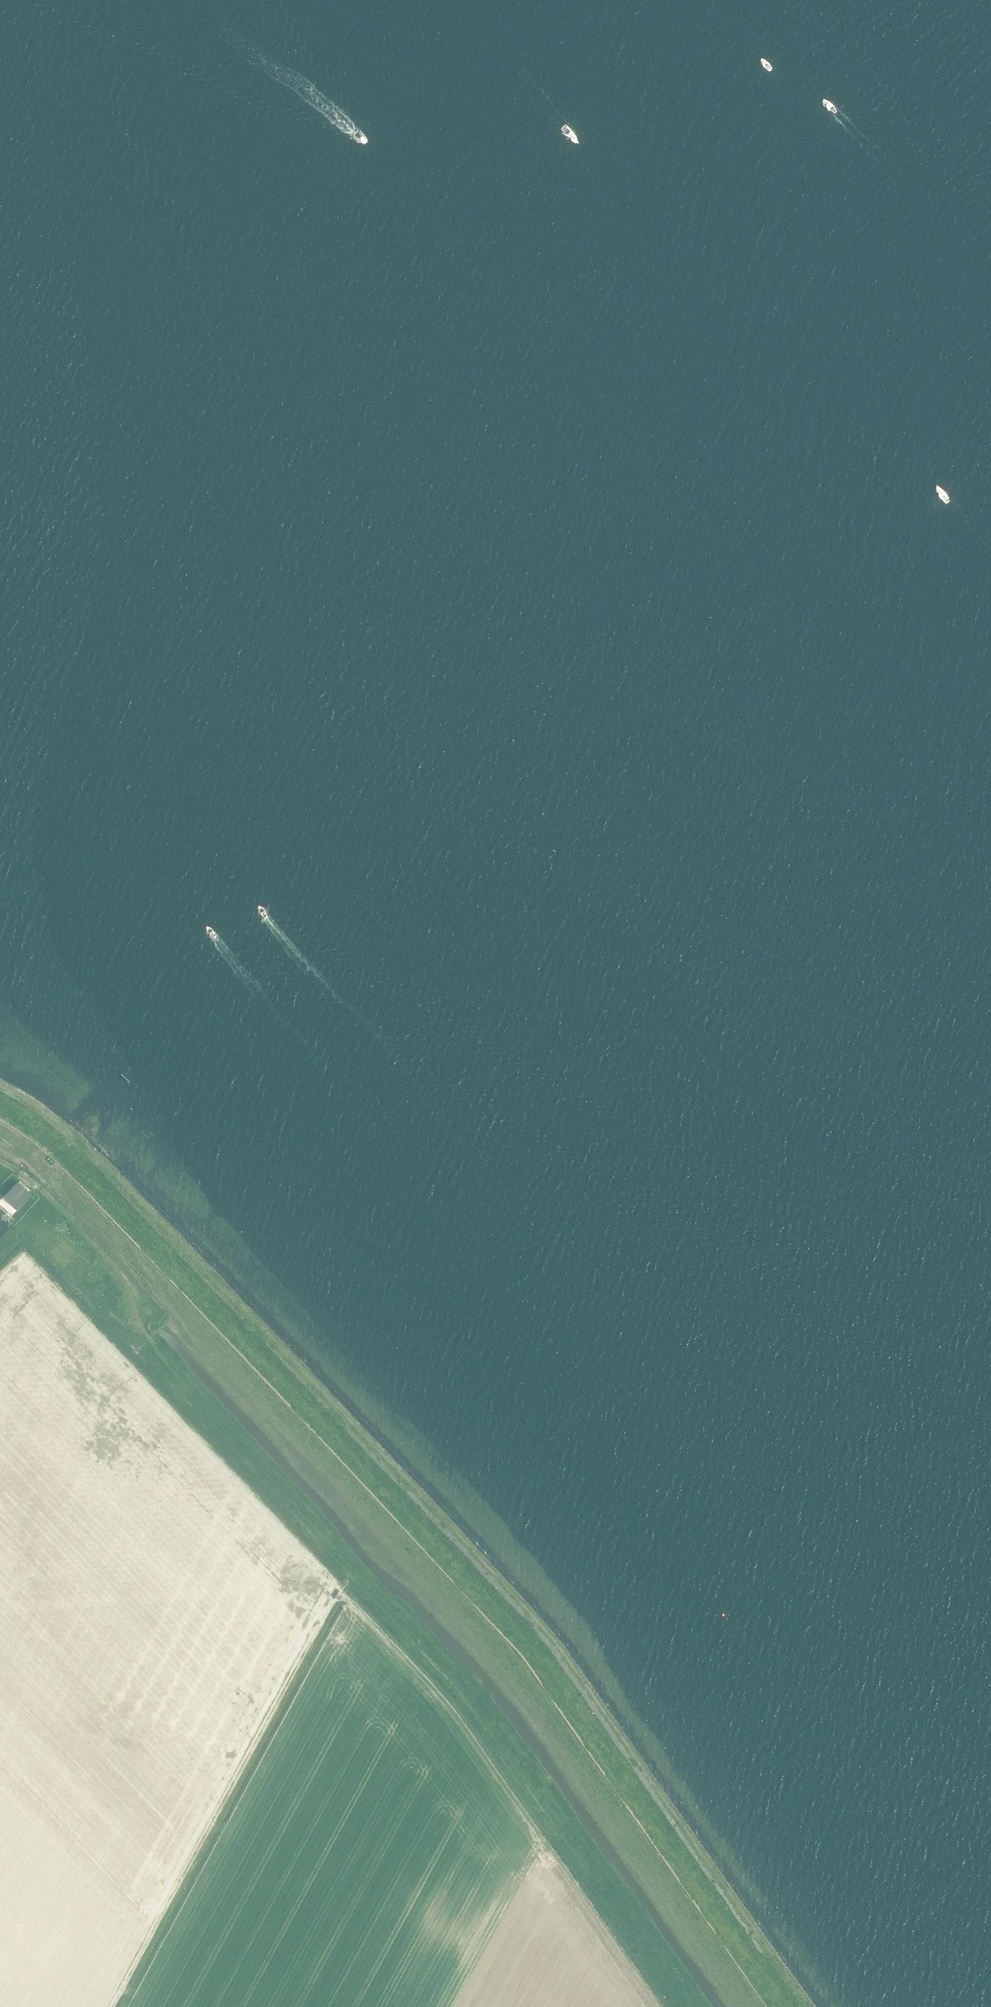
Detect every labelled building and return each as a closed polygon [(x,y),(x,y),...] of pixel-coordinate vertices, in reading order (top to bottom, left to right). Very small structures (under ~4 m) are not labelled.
[(5,1196),(18,1209),(32,1195),(18,1182),(5,1196)]
